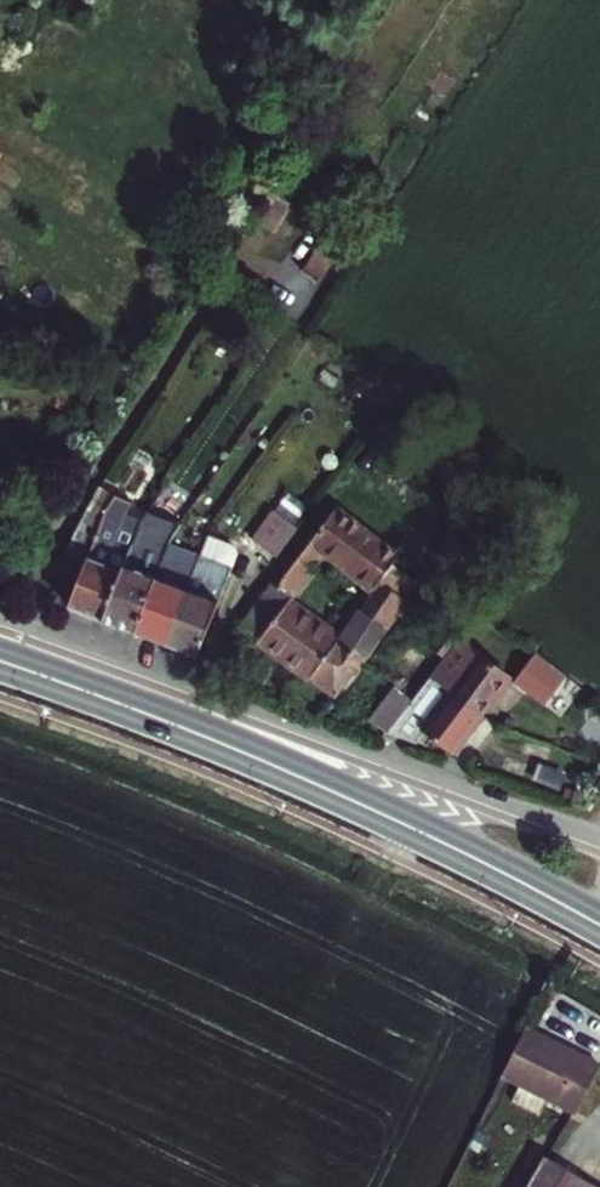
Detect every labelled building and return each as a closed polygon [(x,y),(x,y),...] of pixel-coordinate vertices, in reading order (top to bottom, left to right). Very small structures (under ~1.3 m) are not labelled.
[(323,280),(343,251),(325,238),(304,266),(323,280)] [(135,632),(157,575),(170,540),(189,510),(169,497),(176,487),(168,481),(145,515),(123,569),(103,622),(135,632)] [(69,609),(103,622),(123,569),(102,561),(124,505),(111,501),(69,609)] [(273,554),(298,522),(274,503),(249,535),(273,554)] [(398,557),(332,508),(275,583),(288,593),(322,548),(375,588),(398,557)] [(233,529),(219,519),(205,543),(166,644),(197,653),(200,647),(218,600),(202,594),(218,555),(233,529)] [(135,632),(166,644),(205,543),(188,536),(171,580),(157,575),(135,632)] [(243,627),(255,636),(284,598),(288,593),(275,583),(270,580),(237,623),(243,627)] [(338,637),(284,598),(255,636),(310,675),(338,637)] [(362,605),(338,637),(362,655),(391,619),(379,610),(375,614),(362,605)] [(435,628),(427,620),(422,626),(431,633),(435,628)] [(326,702),(362,655),(338,637),(310,675),(302,684),(326,702)] [(438,663),(428,676),(476,715),(507,678),(479,656),(459,680),(438,663)] [(558,669),(543,657),(520,685),(536,697),(558,669)] [(382,733),(411,743),(422,729),(447,750),(476,715),(428,676),(382,733)] [(405,690),(395,683),(389,691),(399,698),(405,690)] [(576,784),(570,794),(588,799),(594,790),(576,784)] [(598,1042),(528,1006),(504,1053),(574,1088),(598,1042)] [(549,1134),(520,1186),(599,1186),(599,1162),(549,1134)]
